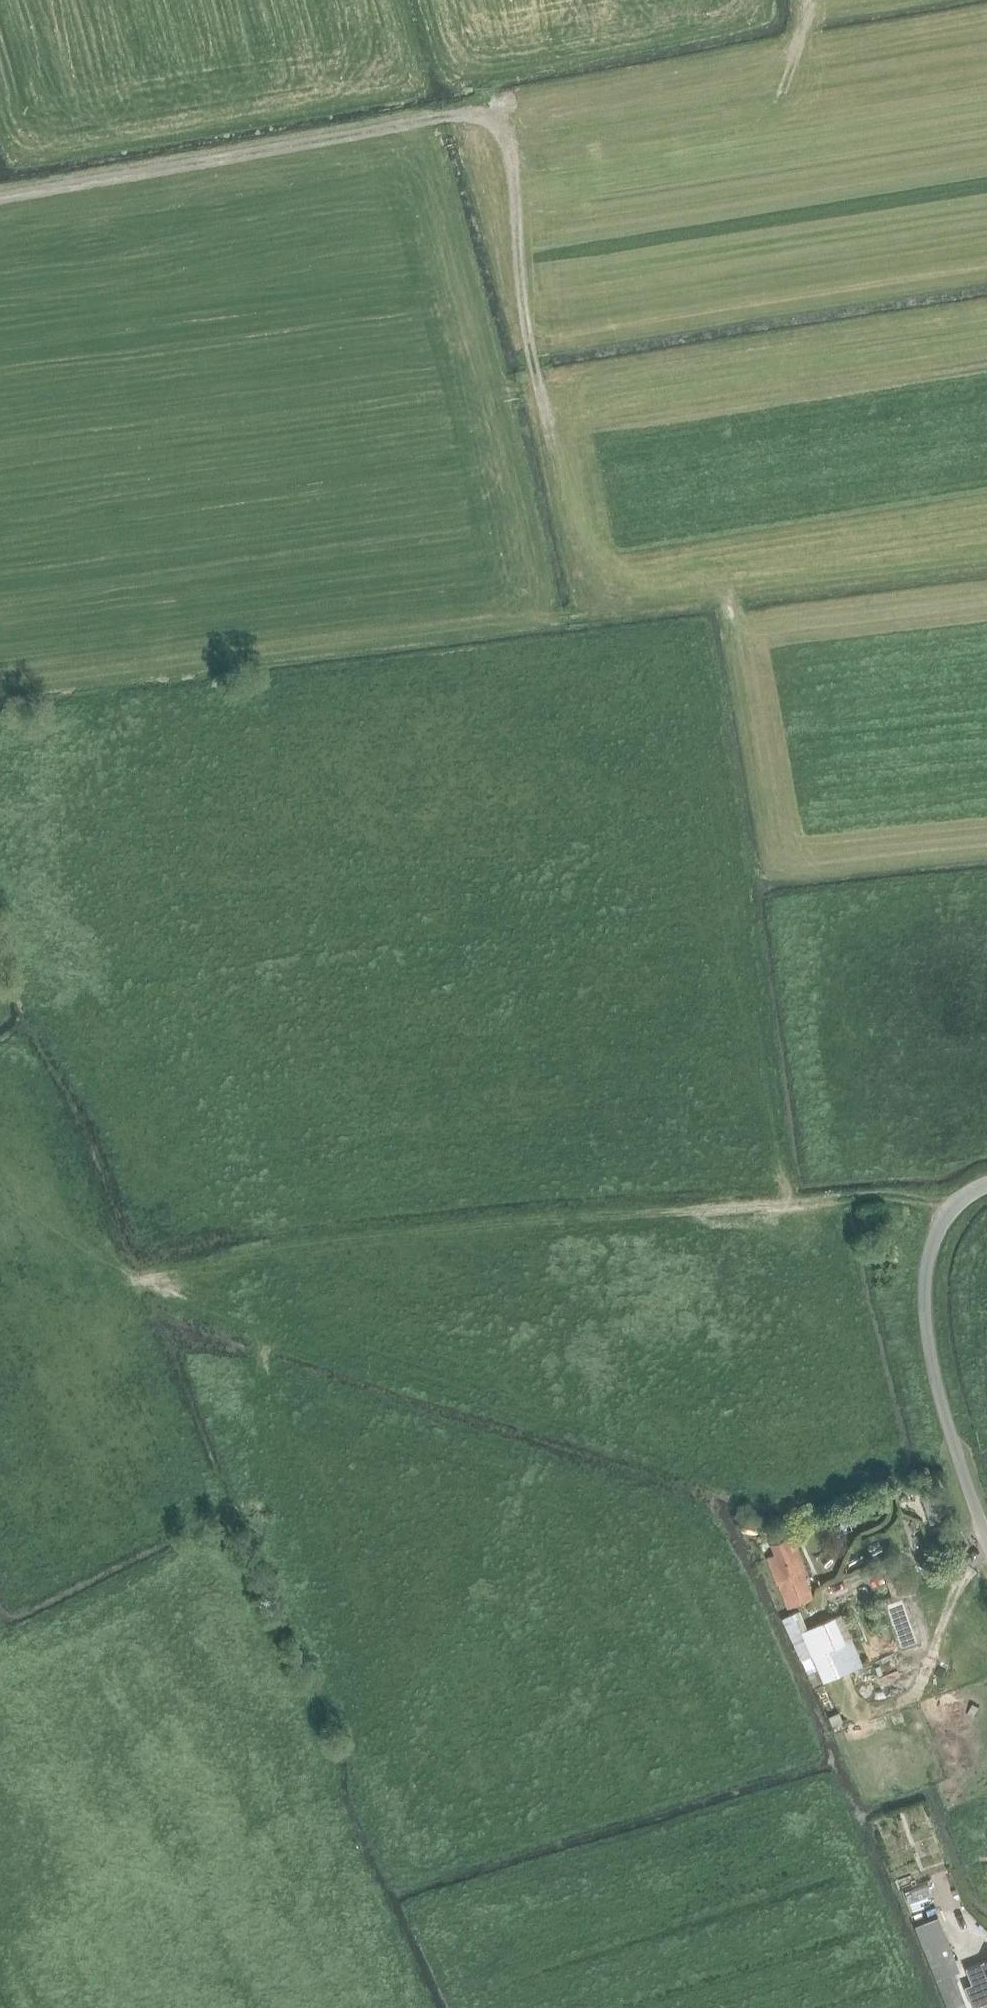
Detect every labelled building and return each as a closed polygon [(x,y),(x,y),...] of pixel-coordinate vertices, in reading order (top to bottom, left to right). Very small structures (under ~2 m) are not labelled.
[(940,1516),(932,1486),(920,1490),(928,1519),(940,1516)] [(768,1542),(772,1553),(766,1556),(778,1586),(779,1585),(787,1606),(811,1596),(801,1572),(805,1571),(790,1534),(768,1542)] [(806,1628),(798,1610),(781,1618),(800,1660),(812,1655),(822,1681),(863,1666),(841,1614),(806,1628)] [(938,1916),(914,1925),(946,2007),(967,2007),(953,1973),(960,1970),(938,1916)] [(967,1968),(982,2005),(986,2003),(986,1960),(967,1968)]
